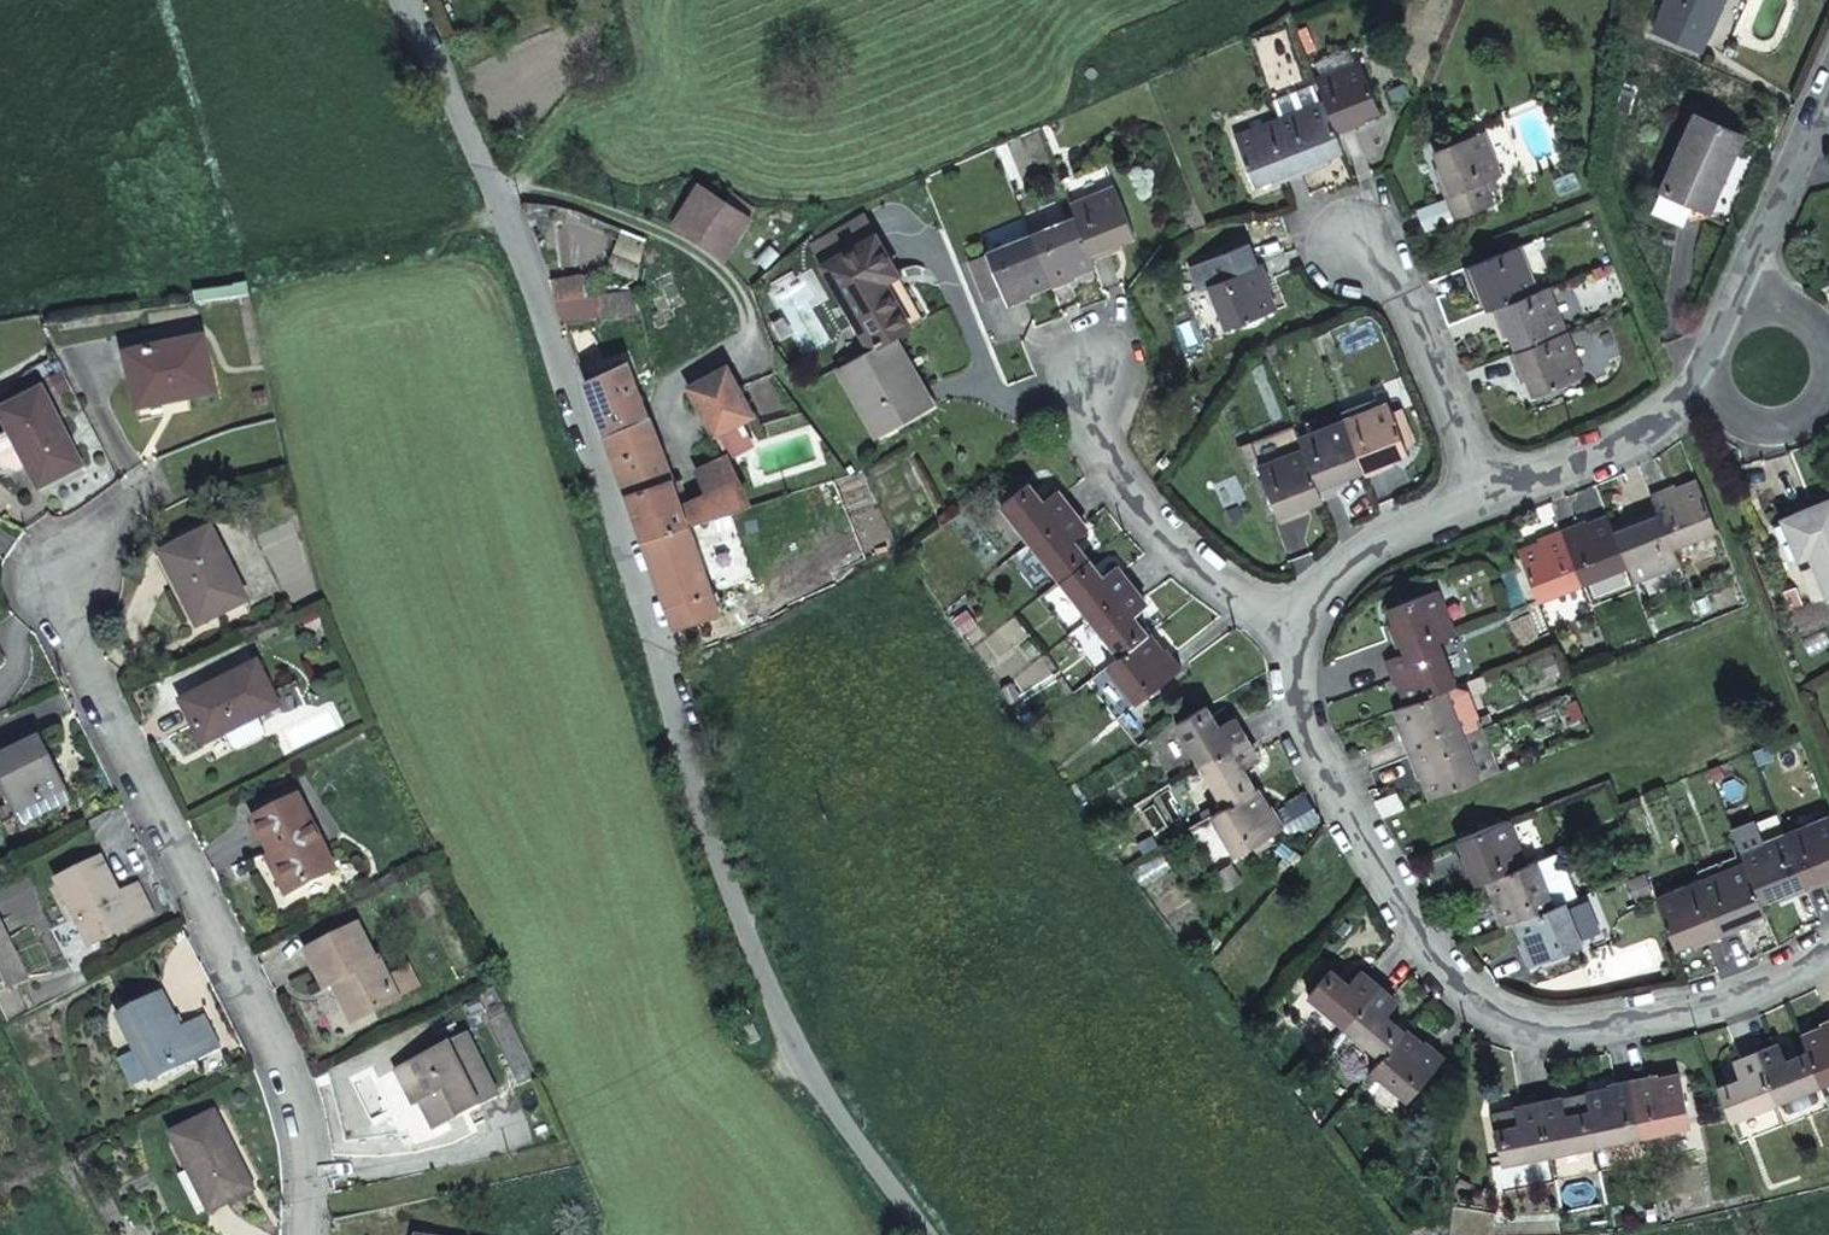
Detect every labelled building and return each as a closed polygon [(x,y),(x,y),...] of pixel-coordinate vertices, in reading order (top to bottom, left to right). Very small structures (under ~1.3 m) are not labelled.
[(1654,31),(1698,52),(1723,0),(1669,0),(1654,31)] [(1354,66),(1309,84),(1311,88),(1319,107),(1331,138),(1354,129),(1352,123),(1373,115),(1354,66)] [(1319,162),(1338,155),(1331,138),(1319,107),(1311,88),(1267,106),(1275,124),(1296,176),(1321,166),(1319,162)] [(1673,200),(1709,215),(1711,213),(1717,198),(1745,136),(1697,116),(1664,193),(1663,195),(1673,200)] [(1273,185),(1296,176),(1275,124),(1230,142),(1248,189),(1270,180),(1273,185)] [(1476,178),(1491,173),(1474,127),(1425,147),(1433,168),(1427,170),(1446,217),(1485,201),(1476,178)] [(697,184),(671,226),(720,256),(746,215),(697,184)] [(1070,218),(1088,260),(1111,251),(1109,245),(1129,236),(1110,189),(1065,206),(1070,218)] [(1707,222),(1709,215),(1673,200),(1663,195),(1653,218),(1681,230),(1707,222)] [(1068,274),(1090,265),(1088,260),(1070,218),(1025,236),(1045,284),(1047,288),(1070,280),(1068,274)] [(1207,277),(1223,308),(1234,301),(1270,288),(1264,276),(1269,274),(1257,252),(1253,254),(1242,232),(1197,255),(1207,277)] [(1045,284),(1025,236),(984,253),(1000,294),(1005,306),(1027,297),(1025,292),(1045,284)] [(1484,277),(1494,301),(1499,299),(1543,282),(1526,238),(1470,259),(1478,280),(1484,277)] [(890,335),(918,319),(873,240),(822,268),(869,348),(890,335)] [(984,300),(1000,294),(984,253),(967,260),(984,300)] [(1207,277),(1197,255),(1189,259),(1199,281),(1207,277)] [(556,299),(582,298),(579,276),(549,280),(556,299)] [(1543,282),(1499,299),(1508,321),(1513,321),(1520,342),(1570,323),(1554,278),(1543,282)] [(1278,303),(1273,288),(1238,300),(1225,309),(1232,322),(1278,303)] [(591,298),(582,298),(556,299),(563,319),(600,317),(591,298)] [(1588,370),(1570,323),(1520,342),(1515,344),(1524,368),(1530,367),(1538,389),(1588,370)] [(233,334),(155,349),(165,397),(216,387),(217,395),(243,390),(233,334)] [(869,348),(836,366),(874,433),(921,407),(899,367),(906,363),(890,335),(869,348)] [(583,376),(603,432),(646,416),(634,384),(626,361),(583,376)] [(899,367),(921,407),(928,402),(906,363),(899,367)] [(730,370),(692,386),(714,434),(751,417),(730,370)] [(61,384),(19,404),(28,424),(7,434),(16,453),(22,461),(33,462),(43,457),(55,484),(96,464),(61,384)] [(1394,396),(1350,412),(1368,460),(1371,466),(1392,458),(1390,452),(1412,444),(1394,396)] [(1304,430),(1309,443),(1325,484),(1349,474),(1346,469),(1368,460),(1350,412),(1304,430)] [(686,526),(747,509),(724,457),(700,472),(709,493),(677,504),(646,416),(603,432),(643,540),(685,526),(686,526)] [(1262,461),(1283,511),(1308,503),(1306,496),(1327,489),(1325,484),(1309,443),(1262,461)] [(1007,502),(1035,538),(1078,504),(1063,485),(1050,495),(1036,478),(1007,502)] [(1701,534),(1721,527),(1703,480),(1683,487),(1681,482),(1657,491),(1663,506),(1683,559),(1708,550),(1701,534)] [(1035,538),(1065,577),(1094,554),(1077,533),(1091,521),(1078,504),(1035,538)] [(1619,528),(1631,561),(1655,552),(1662,567),(1683,559),(1663,506),(1639,515),(1641,521),(1619,528)] [(1786,522),(1800,564),(1812,560),(1827,606),(1828,605),(1828,508),(1786,522)] [(1566,526),(1587,579),(1631,561),(1619,528),(1614,514),(1592,523),(1588,518),(1566,526)] [(267,597),(231,524),(190,546),(212,592),(207,595),(219,622),(267,597)] [(643,540),(673,626),(717,611),(716,609),(720,608),(711,583),(706,584),(685,526),(643,540)] [(1541,597),(1587,579),(1566,526),(1545,535),(1546,540),(1522,549),(1540,595),(1541,597)] [(1094,554),(1065,577),(1094,614),(1137,580),(1121,561),(1108,570),(1094,554)] [(1137,580),(1094,614),(1124,653),(1153,629),(1138,610),(1153,599),(1137,580)] [(1437,583),(1391,602),(1398,621),(1390,624),(1400,649),(1440,634),(1455,628),(1437,583)] [(18,654),(0,620),(0,663),(18,654)] [(1153,629),(1124,653),(1114,661),(1146,701),(1192,664),(1174,642),(1167,647),(1153,629)] [(1440,634),(1400,649),(1386,655),(1395,676),(1400,675),(1409,697),(1455,678),(1457,678),(1440,634)] [(276,660),(201,698),(222,740),(296,703),(276,660)] [(1401,726),(1409,749),(1465,728),(1486,720),(1472,684),(1455,678),(1409,697),(1399,701),(1409,724),(1401,726)] [(1210,699),(1181,716),(1205,760),(1245,736),(1232,713),(1221,718),(1210,699)] [(1426,771),(1434,791),(1483,772),(1465,728),(1409,749),(1418,774),(1426,771)] [(59,736),(11,760),(14,765),(35,809),(40,819),(88,796),(59,736)] [(1245,736),(1205,760),(1228,802),(1258,784),(1247,764),(1257,757),(1245,736)] [(35,809),(14,765),(1,772),(23,815),(35,809)] [(1258,784),(1228,802),(1217,809),(1239,849),(1287,820),(1278,805),(1274,797),(1268,801),(1258,784)] [(1303,791),(1278,805),(1287,820),(1292,831),(1318,817),(1303,791)] [(318,794),(272,816),(307,888),(352,866),(318,794)] [(1788,832),(1808,885),(1828,877),(1828,816),(1788,832)] [(1526,862),(1508,817),(1461,835),(1468,860),(1462,861),(1471,883),(1486,877),(1526,862)] [(1788,892),(1808,885),(1788,832),(1742,849),(1747,861),(1761,897),(1786,888),(1788,892)] [(77,879),(109,941),(171,909),(157,882),(138,891),(121,856),(77,879)] [(1538,858),(1526,862),(1486,877),(1492,896),(1487,899),(1497,924),(1517,916),(1554,902),(1538,858)] [(1747,861),(1702,878),(1722,932),(1746,923),(1744,916),(1765,908),(1761,897),(1747,861)] [(1722,932),(1702,878),(1657,895),(1676,943),(1700,933),(1703,939),(1722,932)] [(1569,897),(1554,902),(1517,916),(1526,938),(1521,941),(1529,964),(1586,944),(1569,897)] [(19,916),(3,924),(30,983),(46,975),(19,916)] [(369,923),(321,947),(341,985),(354,978),(374,1016),(411,998),(392,958),(388,960),(369,923)] [(1314,994),(1352,1027),(1387,987),(1366,970),(1355,983),(1338,969),(1314,994)] [(182,987),(137,1009),(167,1071),(209,1051),(210,1056),(232,1045),(215,1011),(198,1018),(182,987)] [(1387,987),(1352,1027),(1388,1058),(1414,1028),(1399,1015),(1406,1002),(1387,987)] [(750,1017),(734,1022),(739,1041),(755,1036),(750,1017)] [(1808,1048),(1821,1080),(1828,1077),(1828,1018),(1823,1021),(1825,1025),(1803,1033),(1808,1048)] [(1414,1028),(1388,1058),(1381,1067),(1416,1098),(1454,1055),(1436,1039),(1432,1044),(1414,1028)] [(472,1030),(406,1063),(424,1100),(429,1098),(442,1123),(504,1091),(472,1030)] [(1780,1043),(1757,1051),(1775,1098),(1821,1080),(1808,1048),(1786,1056),(1780,1043)] [(1742,1074),(1717,1085),(1729,1116),(1775,1098),(1757,1051),(1736,1059),(1742,1074)] [(1657,1070),(1635,1075),(1646,1129),(1692,1120),(1683,1073),(1659,1076),(1657,1070)] [(1589,1089),(1592,1106),(1598,1139),(1646,1129),(1635,1075),(1608,1081),(1608,1085),(1589,1089)] [(1542,1100),(1540,1089),(1518,1093),(1494,1097),(1497,1108),(1500,1123),(1507,1156),(1551,1148),(1542,1100)] [(1542,1100),(1551,1148),(1598,1139),(1592,1106),(1589,1089),(1567,1094),(1542,1100)] [(229,1108),(187,1128),(204,1164),(222,1203),(223,1205),(265,1184),(229,1108)] [(211,1208),(222,1203),(204,1164),(193,1169),(211,1208)]
